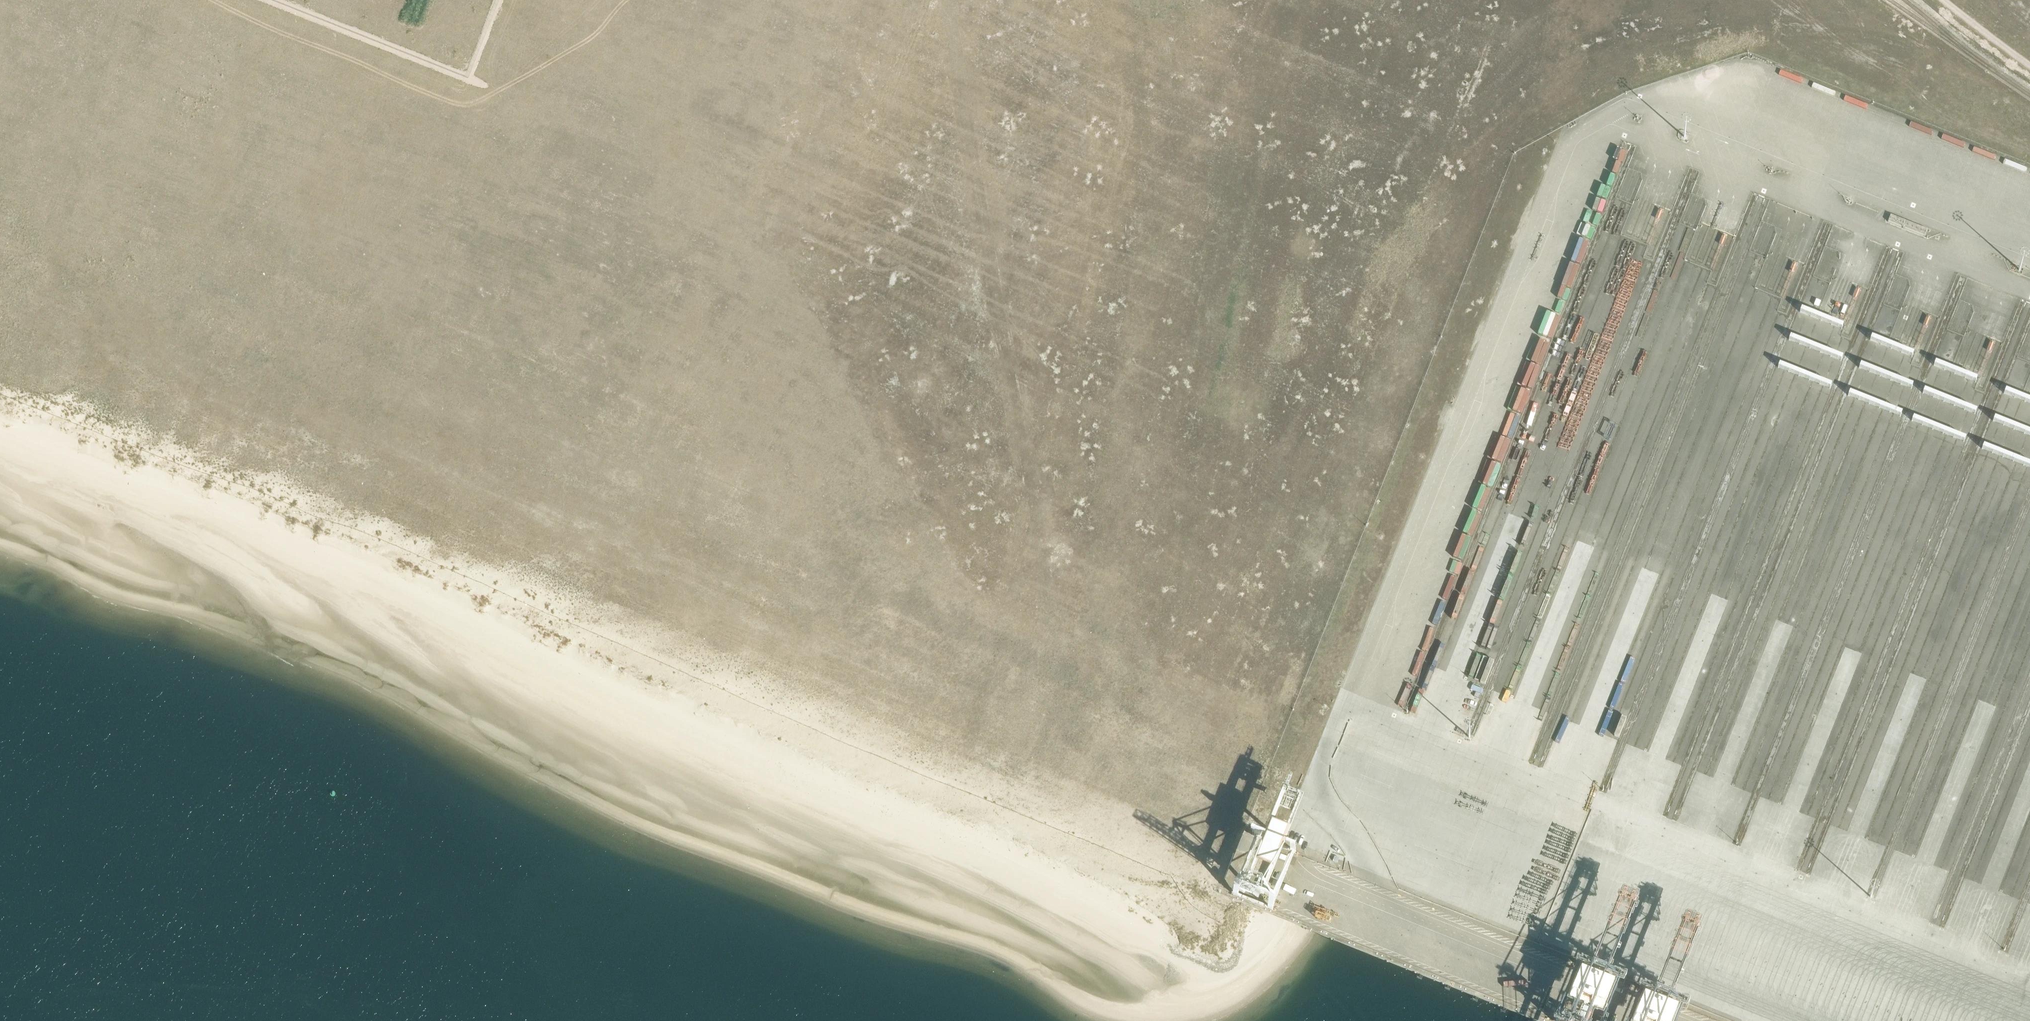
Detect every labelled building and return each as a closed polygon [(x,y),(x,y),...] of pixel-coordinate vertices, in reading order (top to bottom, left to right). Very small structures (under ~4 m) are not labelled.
[(1296,805),(1320,731),(1313,728),(1316,719),(1310,717),(1304,736),(1298,734),(1276,799),(1296,805)] [(1363,751),(1386,758),(1389,748),(1365,741),(1363,751)] [(1393,825),(1399,827),(1398,831),(1404,833),(1409,815),(1397,811),(1393,825)] [(1451,846),(1471,854),(1475,844),(1455,836),(1451,846)] [(1335,843),(1330,849),(1341,859),(1346,853),(1335,843)]
